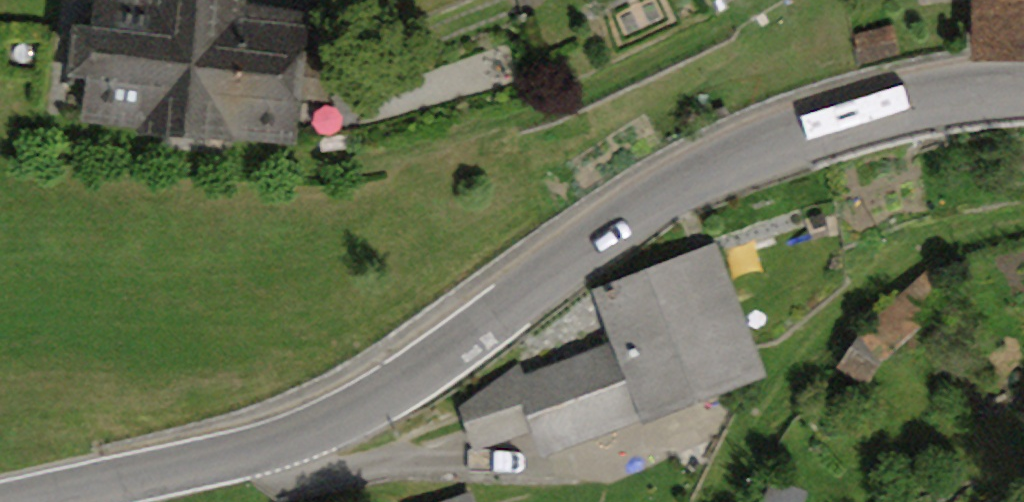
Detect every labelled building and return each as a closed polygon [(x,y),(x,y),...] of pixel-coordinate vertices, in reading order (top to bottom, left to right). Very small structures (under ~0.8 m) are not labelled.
[(306,11),(225,0),(83,0),(68,117),(288,146),(306,11)] [(973,40),(1023,42),(1023,0),(975,0),(973,40)] [(521,464),(756,378),(709,251),(583,298),(601,346),(433,408),(453,463),(513,441),(521,464)]
